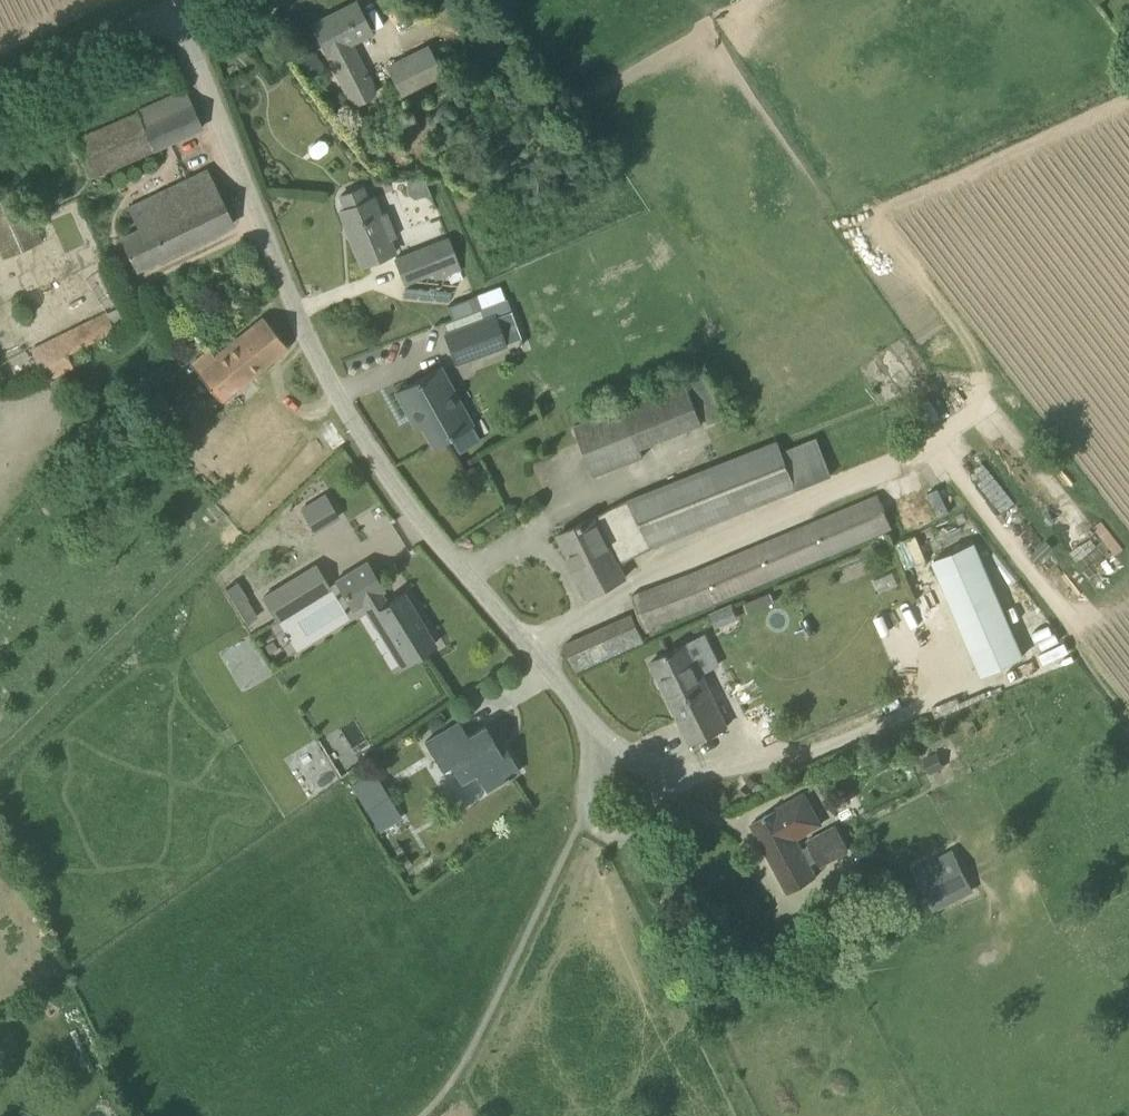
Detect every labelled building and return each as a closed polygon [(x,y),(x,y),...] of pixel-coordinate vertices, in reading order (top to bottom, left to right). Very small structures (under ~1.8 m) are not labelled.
[(353,104),(376,92),(351,42),(371,31),(356,2),(313,24),(353,104)] [(404,96),(443,77),(427,46),(388,65),(404,96)] [(91,177),(203,127),(187,91),(74,140),(91,177)] [(219,191),(208,169),(129,207),(140,229),(120,239),(135,269),(234,222),(219,191)] [(370,199),(364,186),(339,196),(345,209),(340,211),(362,265),(395,252),(390,241),(397,238),(385,211),(379,213),(373,198),(370,199)] [(41,242),(19,190),(0,198),(0,250),(3,258),(41,242)] [(460,269),(448,238),(428,246),(396,259),(405,282),(433,271),(436,278),(460,269)] [(453,319),(481,308),(475,295),(448,306),(453,319)] [(503,312),(495,315),(505,342),(514,339),(521,336),(511,309),(503,312)] [(30,350),(38,366),(115,328),(107,312),(30,350)] [(457,363),(506,344),(505,342),(495,315),(446,334),(457,363)] [(200,372),(222,399),(288,346),(264,317),(216,355),(210,349),(194,362),(201,371),(200,372)] [(466,425),(447,391),(452,388),(441,368),(397,392),(408,412),(414,409),(433,444),(472,423),(471,422),(466,425)] [(707,373),(687,381),(704,423),(723,415),(707,373)] [(575,425),(595,475),(644,455),(641,447),(704,423),(687,381),(575,425)] [(619,563),(795,485),(775,439),(613,508),(596,516),(560,535),(590,595),(626,577),(619,563)] [(1059,482),(1050,487),(1066,516),(1075,511),(1059,482)] [(326,491),(298,506),(311,530),(339,515),(326,491)] [(646,628),(706,606),(893,528),(878,493),(701,569),(633,594),(646,628)] [(1024,656),(974,541),(933,558),(983,674),(1024,656)] [(300,546),(246,579),(257,596),(310,563),(300,546)] [(366,561),(336,580),(353,610),(363,604),(377,626),(384,621),(407,659),(434,642),(404,593),(388,603),(381,592),(384,590),(366,561)] [(334,593),(317,565),(304,573),(321,601),(334,593)] [(225,587),(247,621),(258,614),(237,580),(225,587)] [(262,599),(279,626),(290,619),(274,592),(262,599)] [(716,623),(737,615),(732,602),(711,610),(716,623)] [(577,670),(645,640),(633,613),(566,643),(577,670)] [(696,664),(686,644),(652,661),(692,743),(729,725),(699,663),(696,664)] [(468,736),(459,721),(425,742),(435,757),(443,752),(461,782),(476,773),(486,791),(520,770),(508,750),(502,753),(485,726),(468,736)] [(938,753),(925,760),(932,774),(945,768),(938,753)] [(352,785),(375,824),(398,810),(375,771),(352,785)] [(804,848),(799,838),(794,829),(819,815),(805,790),(778,805),(780,808),(752,822),(790,892),(819,877),(812,863),(817,860),(820,866),(849,851),(836,824),(806,839),(809,845),(804,848)] [(935,910),(975,890),(953,848),(914,868),(935,910)]
